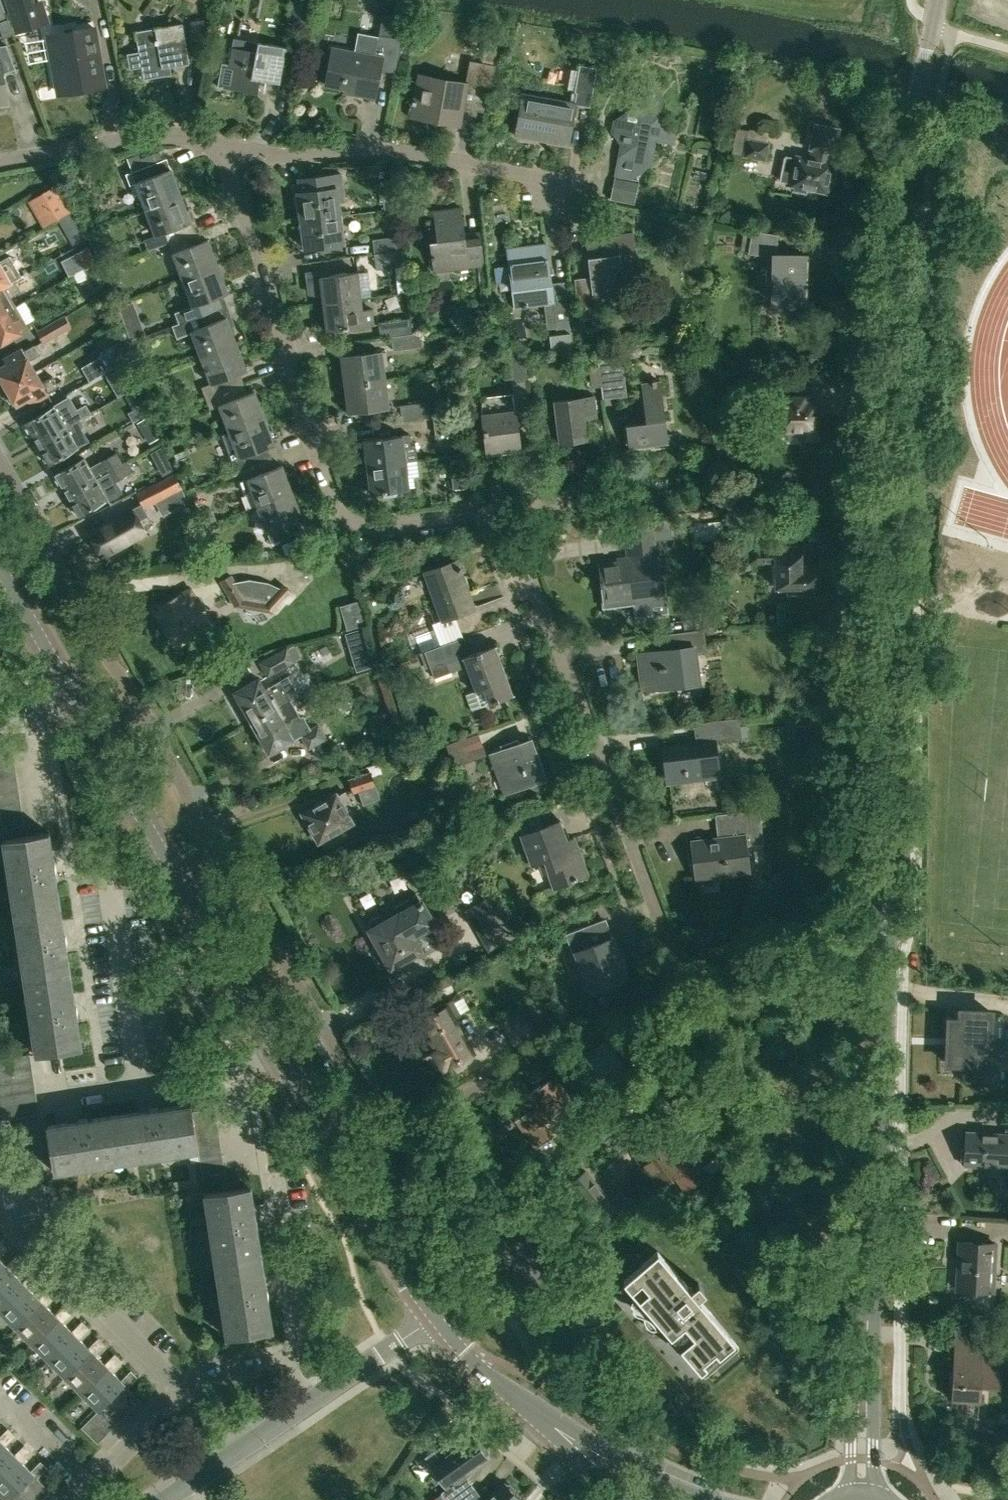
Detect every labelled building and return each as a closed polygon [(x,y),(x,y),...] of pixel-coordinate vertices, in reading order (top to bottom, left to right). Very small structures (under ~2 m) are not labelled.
[(8,19),(1,0),(0,0),(0,22),(8,19)] [(18,22),(39,15),(34,0),(11,0),(18,22)] [(375,96),(380,69),(396,72),(403,38),(392,36),(396,16),(383,14),(375,56),(333,48),(326,84),(356,89),(355,93),(375,96)] [(12,30),(10,24),(8,19),(0,22),(0,26),(4,37),(13,34),(12,30)] [(131,69),(142,67),(144,79),(163,75),(162,67),(189,62),(182,23),(155,28),(136,31),(139,51),(128,54),(131,69)] [(210,36),(208,24),(191,27),(194,39),(210,36)] [(94,56),(99,55),(94,27),(73,31),(74,39),(55,42),(59,61),(53,62),(58,86),(82,82),(83,90),(99,87),(94,56)] [(236,39),(235,47),(232,47),(229,63),(222,62),(218,85),(258,93),(260,79),(280,82),(286,47),(236,39)] [(1,74),(15,68),(6,45),(0,46),(0,103),(6,102),(1,74)] [(470,59),(466,83),(419,75),(412,115),(460,124),(466,92),(490,96),(496,64),(470,59)] [(567,143),(574,104),(590,106),(597,67),(580,64),(579,70),(574,68),(570,88),(576,89),(575,91),(577,92),(572,91),(570,103),(524,94),(518,129),(553,135),(552,140),(567,143)] [(614,120),(612,132),(621,144),(616,176),(631,179),(650,166),(655,139),(674,143),(675,134),(661,114),(663,98),(658,91),(649,90),(638,97),(636,107),(633,107),(614,120)] [(780,180),(792,182),(792,184),(795,185),(794,190),(805,192),(806,187),(827,191),(832,162),(831,162),(833,151),(834,151),(838,128),(814,124),(810,147),(812,147),(811,152),(813,152),(812,158),(797,155),(796,157),(784,154),(780,180)] [(766,160),(769,142),(771,132),(749,128),(749,130),(737,128),(732,152),(743,154),(743,156),(766,160)] [(145,208),(148,207),(181,195),(171,168),(166,170),(163,160),(126,173),(130,185),(134,195),(140,193),(145,208)] [(300,179),(301,192),(298,192),(301,220),(340,215),(339,200),(345,200),(341,174),(300,179)] [(399,208),(396,179),(381,181),(384,209),(399,208)] [(58,184),(27,201),(43,228),(77,208),(71,199),(68,201),(58,184)] [(144,239),(148,250),(168,242),(195,232),(191,221),(181,195),(148,207),(145,208),(156,235),(144,239)] [(434,270),(477,265),(479,284),(486,283),(484,265),(484,264),(480,231),(464,233),(462,207),(434,211),(437,240),(430,241),(434,270)] [(59,219),(65,230),(80,223),(74,211),(59,219)] [(301,220),(305,247),(344,242),(340,215),(301,220)] [(803,303),(805,303),(808,303),(809,253),(777,250),(778,233),(752,229),(752,231),(749,251),(748,252),(767,255),(766,283),(773,284),(772,303),(786,303),(786,311),(803,311),(803,303)] [(208,239),(199,242),(195,232),(168,242),(173,252),(182,279),(218,265),(208,239)] [(598,317),(595,296),(625,292),(622,273),(638,271),(633,233),(586,239),(589,257),(591,276),(575,278),(580,319),(598,317)] [(373,239),(374,253),(402,250),(401,236),(373,239)] [(514,306),(552,302),(556,334),(550,335),(552,354),(572,352),(569,319),(564,281),(551,283),(546,244),(507,249),(509,265),(498,267),(500,283),(511,281),(514,306)] [(70,266),(73,273),(94,261),(89,246),(62,261),(65,268),(70,266)] [(376,268),(405,265),(403,250),(402,250),(374,253),(376,268)] [(103,284),(94,261),(73,273),(73,274),(69,276),(75,285),(83,299),(102,288),(103,284)] [(11,282),(0,263),(0,289),(11,282)] [(189,306),(193,316),(194,317),(222,306),(218,296),(228,292),(218,265),(182,279),(192,305),(189,306)] [(323,295),(324,302),(361,297),(358,272),(322,276),(321,272),(307,273),(310,293),(323,295)] [(13,307),(8,298),(20,292),(14,280),(11,282),(0,289),(0,315),(13,307)] [(265,288),(252,292),(256,304),(269,300),(265,288)] [(371,308),(362,309),(361,297),(324,302),(327,330),(364,325),(364,324),(373,323),(371,308)] [(191,330),(201,355),(210,352),(236,342),(227,317),(222,306),(194,317),(198,327),(191,330)] [(13,307),(0,315),(0,340),(24,326),(13,307)] [(392,336),(412,333),(413,333),(412,320),(411,317),(378,321),(380,337),(392,336)] [(35,332),(41,342),(61,331),(65,328),(61,321),(56,323),(55,321),(35,332)] [(127,330),(132,343),(147,337),(142,324),(127,330)] [(420,332),(413,333),(412,333),(392,336),(393,349),(422,346),(420,332)] [(201,355),(211,382),(202,386),(206,397),(240,384),(236,374),(247,369),(236,342),(210,352),(201,355)] [(23,350),(22,348),(3,359),(6,364),(0,368),(0,373),(8,387),(35,371),(29,361),(40,354),(34,344),(23,350)] [(507,351),(510,382),(527,380),(525,358),(516,349),(507,351)] [(386,352),(381,352),(381,351),(342,356),(346,384),(384,379),(383,365),(388,364),(386,352)] [(81,366),(89,381),(109,370),(110,370),(117,366),(109,352),(101,356),(81,366)] [(622,357),(597,360),(603,398),(627,395),(622,357)] [(53,375),(41,382),(35,371),(8,387),(18,404),(27,399),(30,405),(48,394),(47,392),(58,385),(53,375)] [(388,406),(384,379),(346,384),(349,411),(388,406)] [(806,401),(785,401),(785,380),(753,381),(753,402),(770,402),(771,414),(779,415),(780,431),(802,431),(803,438),(814,438),(815,406),(806,406),(806,401)] [(661,382),(642,383),(646,421),(626,424),(629,446),(668,441),(661,382)] [(210,409),(220,405),(229,431),(265,417),(255,391),(244,395),(240,384),(206,397),(210,409)] [(518,449),(513,411),(511,393),(483,397),(489,452),(518,449)] [(159,405),(163,409),(169,410),(173,407),(174,401),(170,396),(163,397),(159,405)] [(587,439),(584,411),(596,410),(594,396),(554,401),(560,442),(587,439)] [(402,418),(431,415),(429,401),(400,405),(402,418)] [(127,413),(133,422),(150,414),(144,404),(127,413)] [(33,433),(38,442),(66,426),(61,418),(54,406),(26,422),(28,426),(26,428),(30,435),(33,433)] [(459,413),(456,413),(433,416),(436,434),(460,430),(459,413)] [(137,423),(149,444),(162,436),(149,415),(137,423)] [(50,463),(78,447),(89,440),(82,428),(83,425),(88,423),(84,416),(73,422),(66,426),(38,442),(50,463)] [(235,458),(239,469),(268,458),(264,448),(275,444),(265,417),(229,431),(239,457),(235,458)] [(364,439),(367,466),(412,460),(417,460),(416,445),(411,446),(410,433),(364,439)] [(56,474),(67,494),(96,478),(108,471),(128,461),(127,459),(122,462),(117,451),(90,467),(84,458),(56,474)] [(453,488),(468,486),(464,453),(449,455),(453,488)] [(168,457),(156,464),(162,475),(174,469),(168,457)] [(245,493),(252,490),(257,505),(292,492),(282,464),(272,469),(268,458),(239,469),(243,480),(241,480),(245,493)] [(397,492),(397,489),(409,487),(409,488),(415,487),(412,460),(367,466),(371,492),(383,490),(384,495),(395,494),(397,492)] [(133,470),(128,461),(108,471),(114,482),(133,470)] [(175,472),(136,492),(144,508),(155,502),(163,516),(189,502),(175,472)] [(108,498),(96,478),(67,494),(79,514),(108,498)] [(296,533),(292,522),(302,518),(292,492),(257,505),(268,531),(272,542),(296,533)] [(133,539),(145,532),(138,520),(147,515),(141,504),(92,532),(97,543),(95,547),(97,552),(102,553),(103,556),(133,539)] [(195,516),(199,526),(207,523),(204,513),(195,516)] [(659,554),(656,531),(655,520),(646,521),(647,532),(625,535),(628,559),(600,562),(604,602),(652,596),(652,601),(663,600),(657,555),(659,554)] [(695,541),(725,537),(723,520),(693,524),(695,541)] [(804,593),(819,593),(818,564),(801,564),(801,545),(769,545),(769,547),(750,547),(750,560),(776,560),(777,587),(804,586),(804,593)] [(474,607),(470,594),(457,560),(425,572),(442,619),(474,607)] [(232,573),(231,574),(246,599),(265,603),(276,613),(287,601),(289,603),(297,595),(283,583),(281,587),(269,582),(250,579),(237,581),(232,573)] [(231,574),(219,581),(234,606),(246,599),(231,574)] [(192,587),(160,605),(163,610),(157,612),(174,641),(179,638),(182,643),(213,625),(192,587)] [(340,605),(347,630),(365,623),(358,600),(340,605)] [(707,615),(698,616),(699,618),(700,627),(708,626),(707,615)] [(362,628),(345,633),(350,648),(366,643),(362,628)] [(662,650),(639,653),(645,689),(673,685),(696,682),(693,664),(686,665),(684,653),(695,651),(707,650),(705,629),(660,634),(662,650)] [(496,645),(470,654),(464,637),(424,651),(434,677),(466,666),(476,691),(466,694),(471,710),(489,703),(514,694),(496,645)] [(299,658),(293,646),(289,648),(288,645),(259,661),(267,677),(296,660),(296,659),(299,658)] [(395,686),(408,681),(402,665),(389,670),(395,686)] [(235,691),(252,722),(291,699),(301,696),(300,695),(299,695),(288,675),(265,688),(259,677),(235,691)] [(269,752),(294,738),(294,739),(301,735),(308,748),(327,738),(319,723),(316,724),(313,716),(306,719),(303,715),(300,717),(295,708),(305,703),(301,696),(291,699),(252,722),(269,752)] [(717,777),(714,740),(742,736),(739,717),(694,723),(696,742),(665,746),(670,783),(717,777)] [(485,752),(477,732),(440,744),(447,765),(485,752)] [(531,739),(512,746),(510,741),(501,745),(503,750),(491,754),(505,792),(545,777),(531,739)] [(14,753),(0,755),(0,768),(15,766),(14,753)] [(367,767),(369,771),(348,778),(353,793),(359,791),(363,804),(380,797),(376,785),(377,785),(373,775),(383,772),(379,763),(367,767)] [(15,766),(0,768),(0,780),(17,777),(15,766)] [(17,777),(0,780),(0,792),(19,789),(17,777)] [(21,801),(19,789),(0,792),(0,804),(21,801)] [(351,821),(344,809),(353,803),(346,790),(337,796),(336,795),(304,813),(319,840),(351,821)] [(0,816),(23,813),(21,801),(0,804),(0,815),(0,816)] [(746,871),(743,845),(763,843),(761,819),(774,818),(773,807),(715,814),(718,837),(694,840),(699,878),(746,871)] [(532,864),(542,860),(552,887),(588,874),(579,851),(573,854),(560,820),(521,835),(532,864)] [(3,838),(14,910),(60,903),(49,831),(3,838)] [(419,949),(412,936),(433,924),(419,898),(416,893),(394,905),(399,914),(386,922),(382,915),(378,914),(371,918),(370,922),(373,929),(372,929),(392,965),(419,949)] [(490,896),(466,909),(486,946),(511,932),(490,896)] [(71,975),(63,923),(60,903),(14,910),(25,982),(71,975)] [(593,991),(627,978),(621,962),(624,961),(619,949),(616,950),(611,937),(593,944),(586,926),(566,933),(573,953),(578,951),(587,975),(584,976),(582,980),(585,988),(589,989),(592,988),(593,991)] [(82,1047),(71,975),(25,982),(36,1054),(82,1047)] [(449,999),(423,1015),(425,1019),(440,1046),(436,1056),(442,1066),(451,1065),(472,1052),(452,1019),(459,1015),(452,1003),(449,999)] [(1007,1066),(1007,1039),(991,1039),(992,1012),(961,1010),(961,1019),(949,1019),(948,1063),(993,1065),(1007,1066)] [(507,1031),(515,1046),(533,1036),(525,1022),(507,1031)] [(30,1054),(13,1057),(8,1057),(10,1069),(32,1066),(30,1054)] [(10,1069),(8,1057),(0,1059),(0,1071),(10,1069)] [(621,1063),(601,1078),(617,1101),(637,1087),(621,1063)] [(34,1078),(32,1066),(10,1069),(12,1081),(34,1078)] [(12,1081),(10,1069),(0,1071),(0,1083),(12,1081)] [(543,1121),(556,1111),(560,1117),(568,1112),(563,1106),(573,1099),(555,1076),(542,1086),(540,1084),(519,1100),(527,1111),(516,1119),(536,1147),(553,1134),(543,1121)] [(35,1090),(34,1078),(12,1081),(13,1093),(35,1090)] [(13,1093),(12,1081),(0,1083),(0,1095),(13,1093)] [(37,1102),(35,1090),(13,1093),(15,1105),(37,1102)] [(15,1105),(13,1093),(0,1095),(0,1107),(15,1105)] [(161,1154),(194,1150),(198,1149),(198,1147),(196,1135),(194,1123),(192,1111),(191,1103),(119,1114),(126,1160),(161,1154)] [(17,1118),(15,1105),(0,1107),(0,1120),(17,1118)] [(217,1119),(215,1107),(192,1111),(194,1123),(217,1119)] [(46,1125),(53,1171),(126,1160),(119,1114),(46,1125)] [(1004,1133),(965,1131),(965,1165),(1007,1167),(1007,1115),(1006,1115),(1004,1133)] [(219,1131),(217,1119),(194,1123),(196,1135),(219,1131)] [(554,1132),(572,1137),(575,1124),(558,1119),(554,1132)] [(221,1143),(219,1131),(196,1135),(198,1147),(221,1143)] [(635,1152),(643,1162),(641,1166),(646,1173),(650,1173),(658,1184),(670,1175),(676,1177),(685,1189),(706,1175),(692,1154),(680,1162),(660,1134),(635,1152)] [(194,1150),(196,1159),(223,1155),(221,1143),(198,1147),(198,1149),(194,1150)] [(196,1159),(197,1171),(224,1167),(223,1155),(196,1159)] [(708,1169),(710,1173),(723,1165),(716,1156),(702,1166),(705,1171),(708,1169)] [(199,1183),(226,1178),(224,1167),(197,1171),(199,1183)] [(561,1167),(548,1176),(558,1190),(571,1180),(561,1167)] [(603,1226),(622,1213),(601,1188),(587,1170),(572,1182),(597,1213),(594,1215),(603,1226)] [(728,1170),(719,1177),(729,1191),(738,1183),(728,1170)] [(250,1184),(227,1188),(205,1191),(216,1264),(262,1257),(250,1184)] [(991,1297),(991,1291),(993,1291),(996,1242),(960,1240),(957,1289),(972,1290),(972,1296),(974,1300),(978,1303),(985,1303),(988,1301),(991,1297)] [(705,1374),(739,1345),(737,1342),(701,1300),(695,1305),(693,1302),(706,1291),(699,1282),(690,1290),(688,1287),(689,1286),(659,1250),(625,1279),(640,1297),(639,1298),(639,1300),(648,1324),(648,1325),(649,1326),(650,1326),(651,1327),(652,1327),(653,1327),(654,1327),(655,1327),(663,1324),(698,1366),(705,1374)] [(13,1273),(23,1262),(16,1255),(6,1265),(9,1268),(0,1277),(0,1310),(25,1285),(22,1282),(13,1273)] [(273,1329),(267,1289),(262,1257),(216,1264),(227,1337),(273,1329)] [(0,1259),(0,1277),(9,1268),(6,1265),(0,1259)] [(39,1298),(30,1289),(40,1279),(32,1271),(22,1282),(25,1285),(0,1310),(16,1327),(42,1301),(39,1298)] [(58,1317),(55,1314),(46,1305),(56,1295),(49,1288),(39,1298),(42,1301),(16,1327),(33,1343),(58,1317)] [(75,1334),(71,1330),(63,1322),(73,1311),(65,1304),(55,1314),(58,1317),(33,1343),(49,1359),(75,1334)] [(91,1350),(88,1347),(79,1338),(89,1328),(82,1321),(71,1330),(75,1334),(49,1359),(66,1376),(91,1350)] [(956,1329),(955,1340),(984,1341),(984,1330),(956,1329)] [(108,1367),(104,1363),(95,1354),(105,1344),(98,1337),(88,1347),(91,1350),(66,1376),(82,1392),(108,1367)] [(120,1379),(112,1370),(122,1361),(115,1353),(104,1363),(108,1367),(82,1392),(99,1409),(107,1400),(115,1392),(124,1383),(127,1386),(137,1376),(131,1370),(120,1379)] [(954,1353),(952,1400),(981,1400),(982,1371),(998,1371),(999,1355),(983,1354),(954,1353)] [(132,1408),(140,1400),(140,1399),(127,1386),(124,1383),(115,1392),(132,1408)] [(123,1417),(132,1408),(115,1392),(107,1400),(123,1417)] [(107,1400),(99,1409),(115,1425),(123,1417),(107,1400)] [(99,1409),(90,1418),(106,1434),(115,1425),(99,1409)] [(82,1426),(98,1442),(106,1434),(90,1418),(82,1426)] [(15,1454),(6,1445),(15,1435),(8,1428),(0,1436),(0,1439),(1,1440),(0,1442),(0,1475),(18,1457),(15,1454)] [(480,1493),(467,1476),(474,1471),(471,1468),(488,1457),(474,1436),(451,1451),(447,1444),(436,1452),(435,1451),(427,1457),(432,1464),(427,1468),(435,1484),(443,1479),(449,1488),(443,1492),(448,1499),(475,1499),(480,1493)] [(22,1461),(32,1451),(24,1444),(15,1454),(18,1457),(0,1475),(0,1492),(8,1499),(9,1499),(17,1491),(25,1482),(33,1474),(37,1477),(47,1467),(41,1460),(31,1470),(22,1461)] [(40,1480),(37,1477),(33,1474),(25,1482),(41,1499),(50,1490),(40,1480)] [(523,1499),(506,1481),(487,1499),(522,1499),(523,1499)] [(41,1499),(25,1482),(17,1491),(26,1499),(40,1499),(41,1499)] [(17,1491),(9,1499),(26,1499),(17,1491)]
